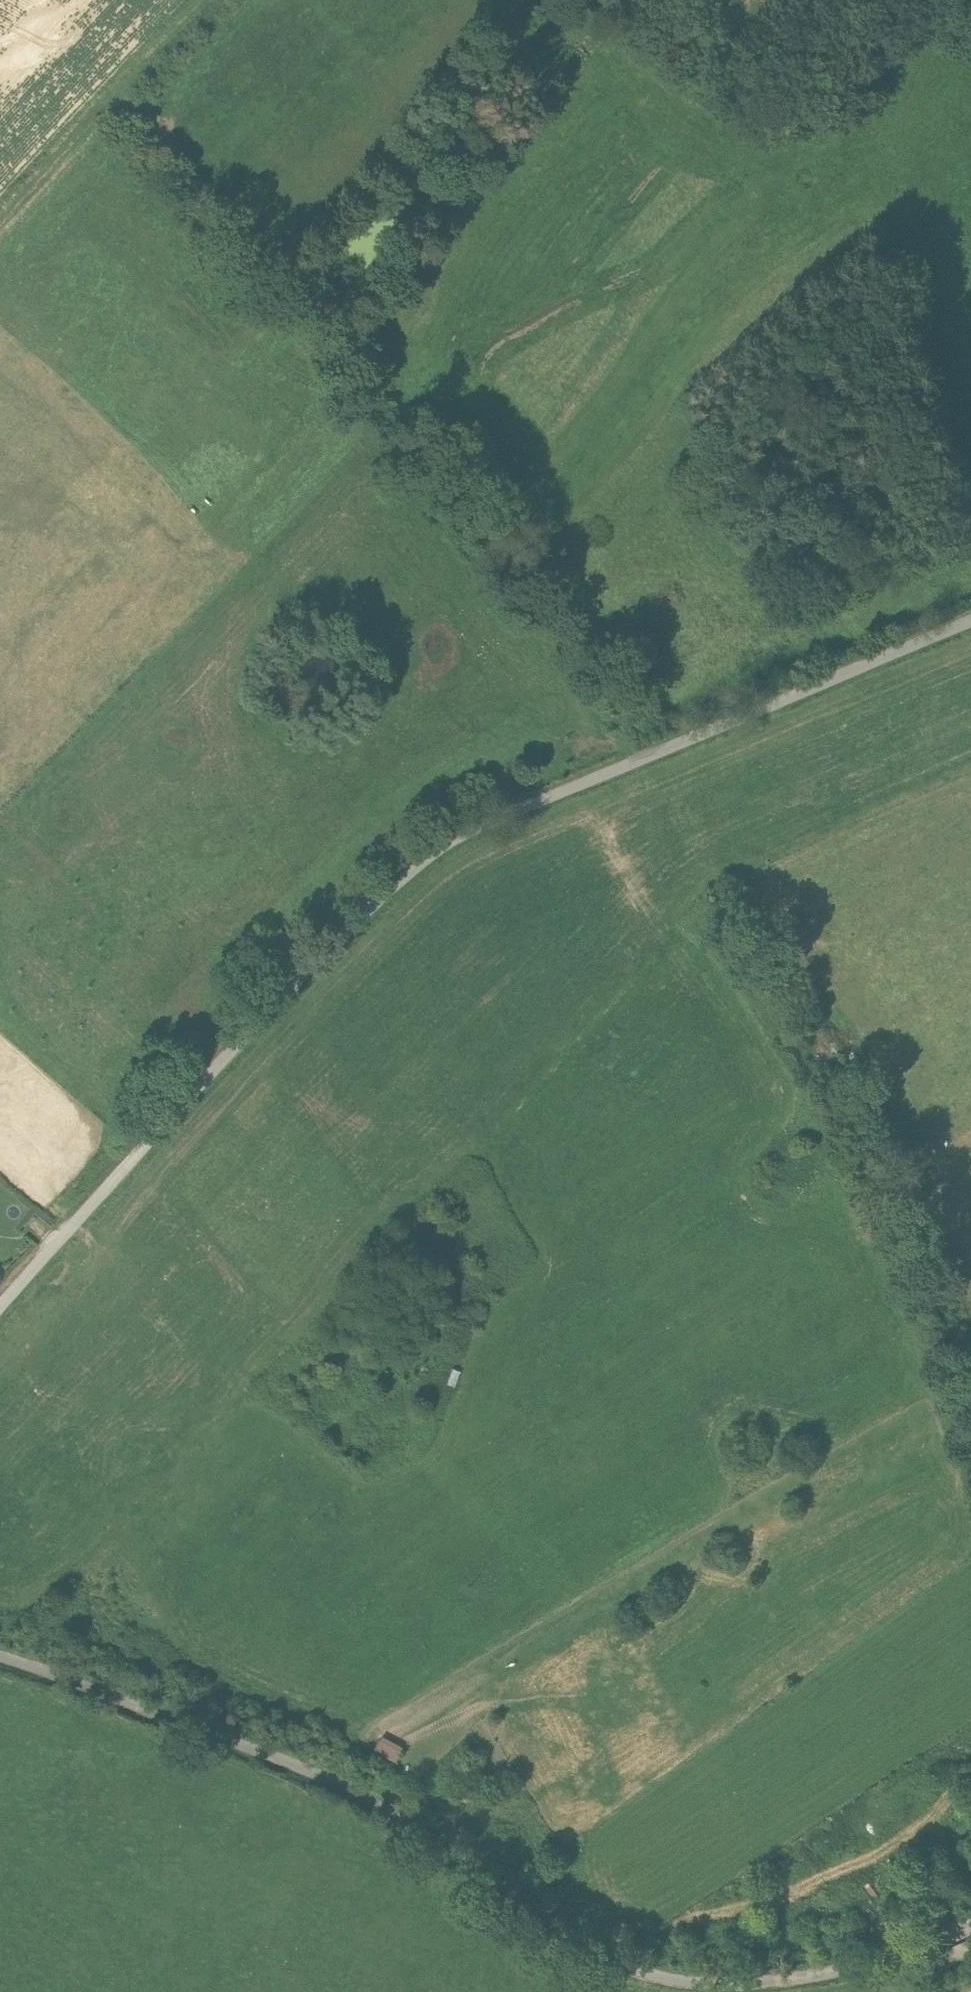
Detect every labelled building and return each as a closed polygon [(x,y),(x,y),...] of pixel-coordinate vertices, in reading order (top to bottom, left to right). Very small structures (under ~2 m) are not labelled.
[(376,1749),(399,1760),(406,1744),(382,1734),(376,1749)]
